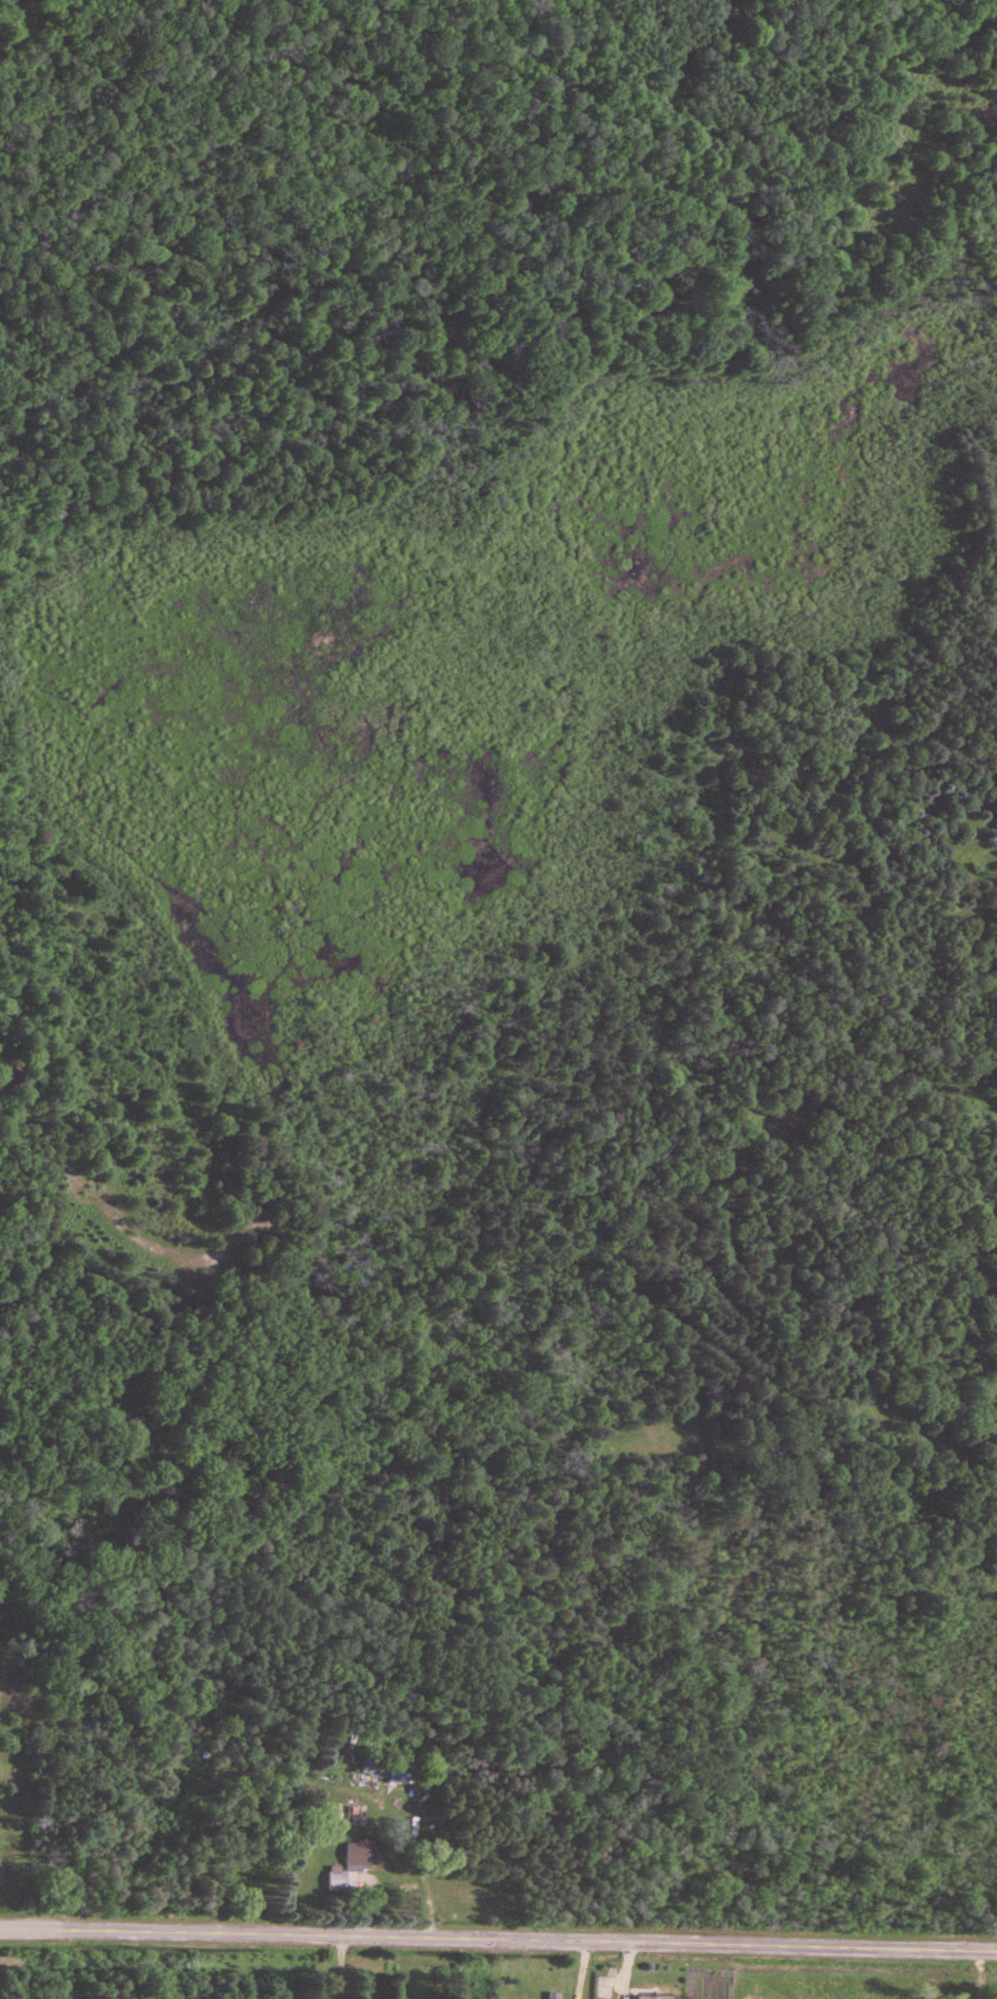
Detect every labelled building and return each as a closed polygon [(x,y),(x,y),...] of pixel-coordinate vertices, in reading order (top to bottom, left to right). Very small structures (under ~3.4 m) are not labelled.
[(367,1781),(399,1784),(401,1764),(369,1761),(367,1781)] [(366,1845),(366,1843),(345,1843),(345,1867),(381,1867),(381,1845),(366,1845)] [(347,1891),(347,1874),(328,1874),(328,1891),(347,1891)]
